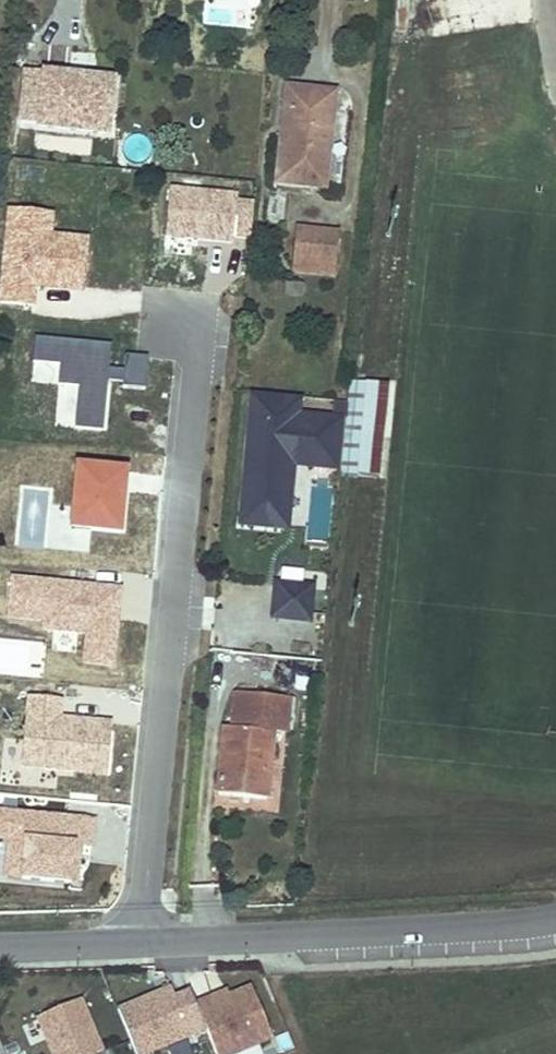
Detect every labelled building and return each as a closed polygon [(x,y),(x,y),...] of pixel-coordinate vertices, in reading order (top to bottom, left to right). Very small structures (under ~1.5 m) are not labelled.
[(118,73),(43,67),(43,69),(25,68),(20,118),(38,120),(38,125),(113,131),(118,73)] [(334,94),(286,89),(276,184),(325,189),(334,94)] [(169,188),(166,238),(235,242),(235,239),(249,240),(251,201),(238,200),(238,193),(169,188)] [(54,212),(7,209),(2,303),(35,305),(36,286),(86,289),(89,235),(53,233),(54,212)] [(339,234),(295,229),(292,262),(336,267),(339,234)] [(336,267),(292,262),(291,271),(335,275),(336,267)] [(77,427),(107,429),(110,381),(123,382),(123,388),(145,389),(147,355),(125,354),(124,368),(111,367),(112,343),(36,339),(35,360),(63,362),(62,382),(80,384),(77,427)] [(367,383),(350,381),(347,402),(341,474),(358,475),(367,383)] [(388,386),(367,383),(358,475),(379,478),(388,386)] [(253,396),(241,525),(287,529),(292,476),(281,475),(282,464),(293,465),(339,470),(343,421),(297,417),(299,400),(253,396)] [(125,533),(131,467),(80,463),(74,528),(125,533)] [(292,476),(293,465),(282,464),(281,475),(292,476)] [(123,583),(12,574),(8,616),(43,619),(42,628),(86,632),(84,659),(116,661),(123,583)] [(308,622),(312,589),(276,586),(273,619),(308,622)] [(224,728),(218,795),(266,800),(273,733),(286,734),(290,698),(236,693),(232,729),(224,728)] [(63,698),(27,696),(22,766),(108,772),(112,719),(62,715),(63,698)] [(21,784),(55,787),(56,772),(22,769),(21,784)] [(0,807),(0,837),(6,838),(3,874),(78,881),(82,845),(94,846),(97,816),(0,807)] [(195,1004),(205,1029),(215,1053),(233,1053),(271,1038),(250,987),(227,996),(216,1001),(214,996),(195,1004)] [(117,1010),(135,1053),(144,1053),(205,1029),(195,1004),(189,991),(174,997),(170,988),(117,1010)] [(227,996),(225,991),(214,996),(216,1001),(227,996)] [(52,1053),(98,1053),(102,1052),(80,999),(36,1017),(52,1053)]
